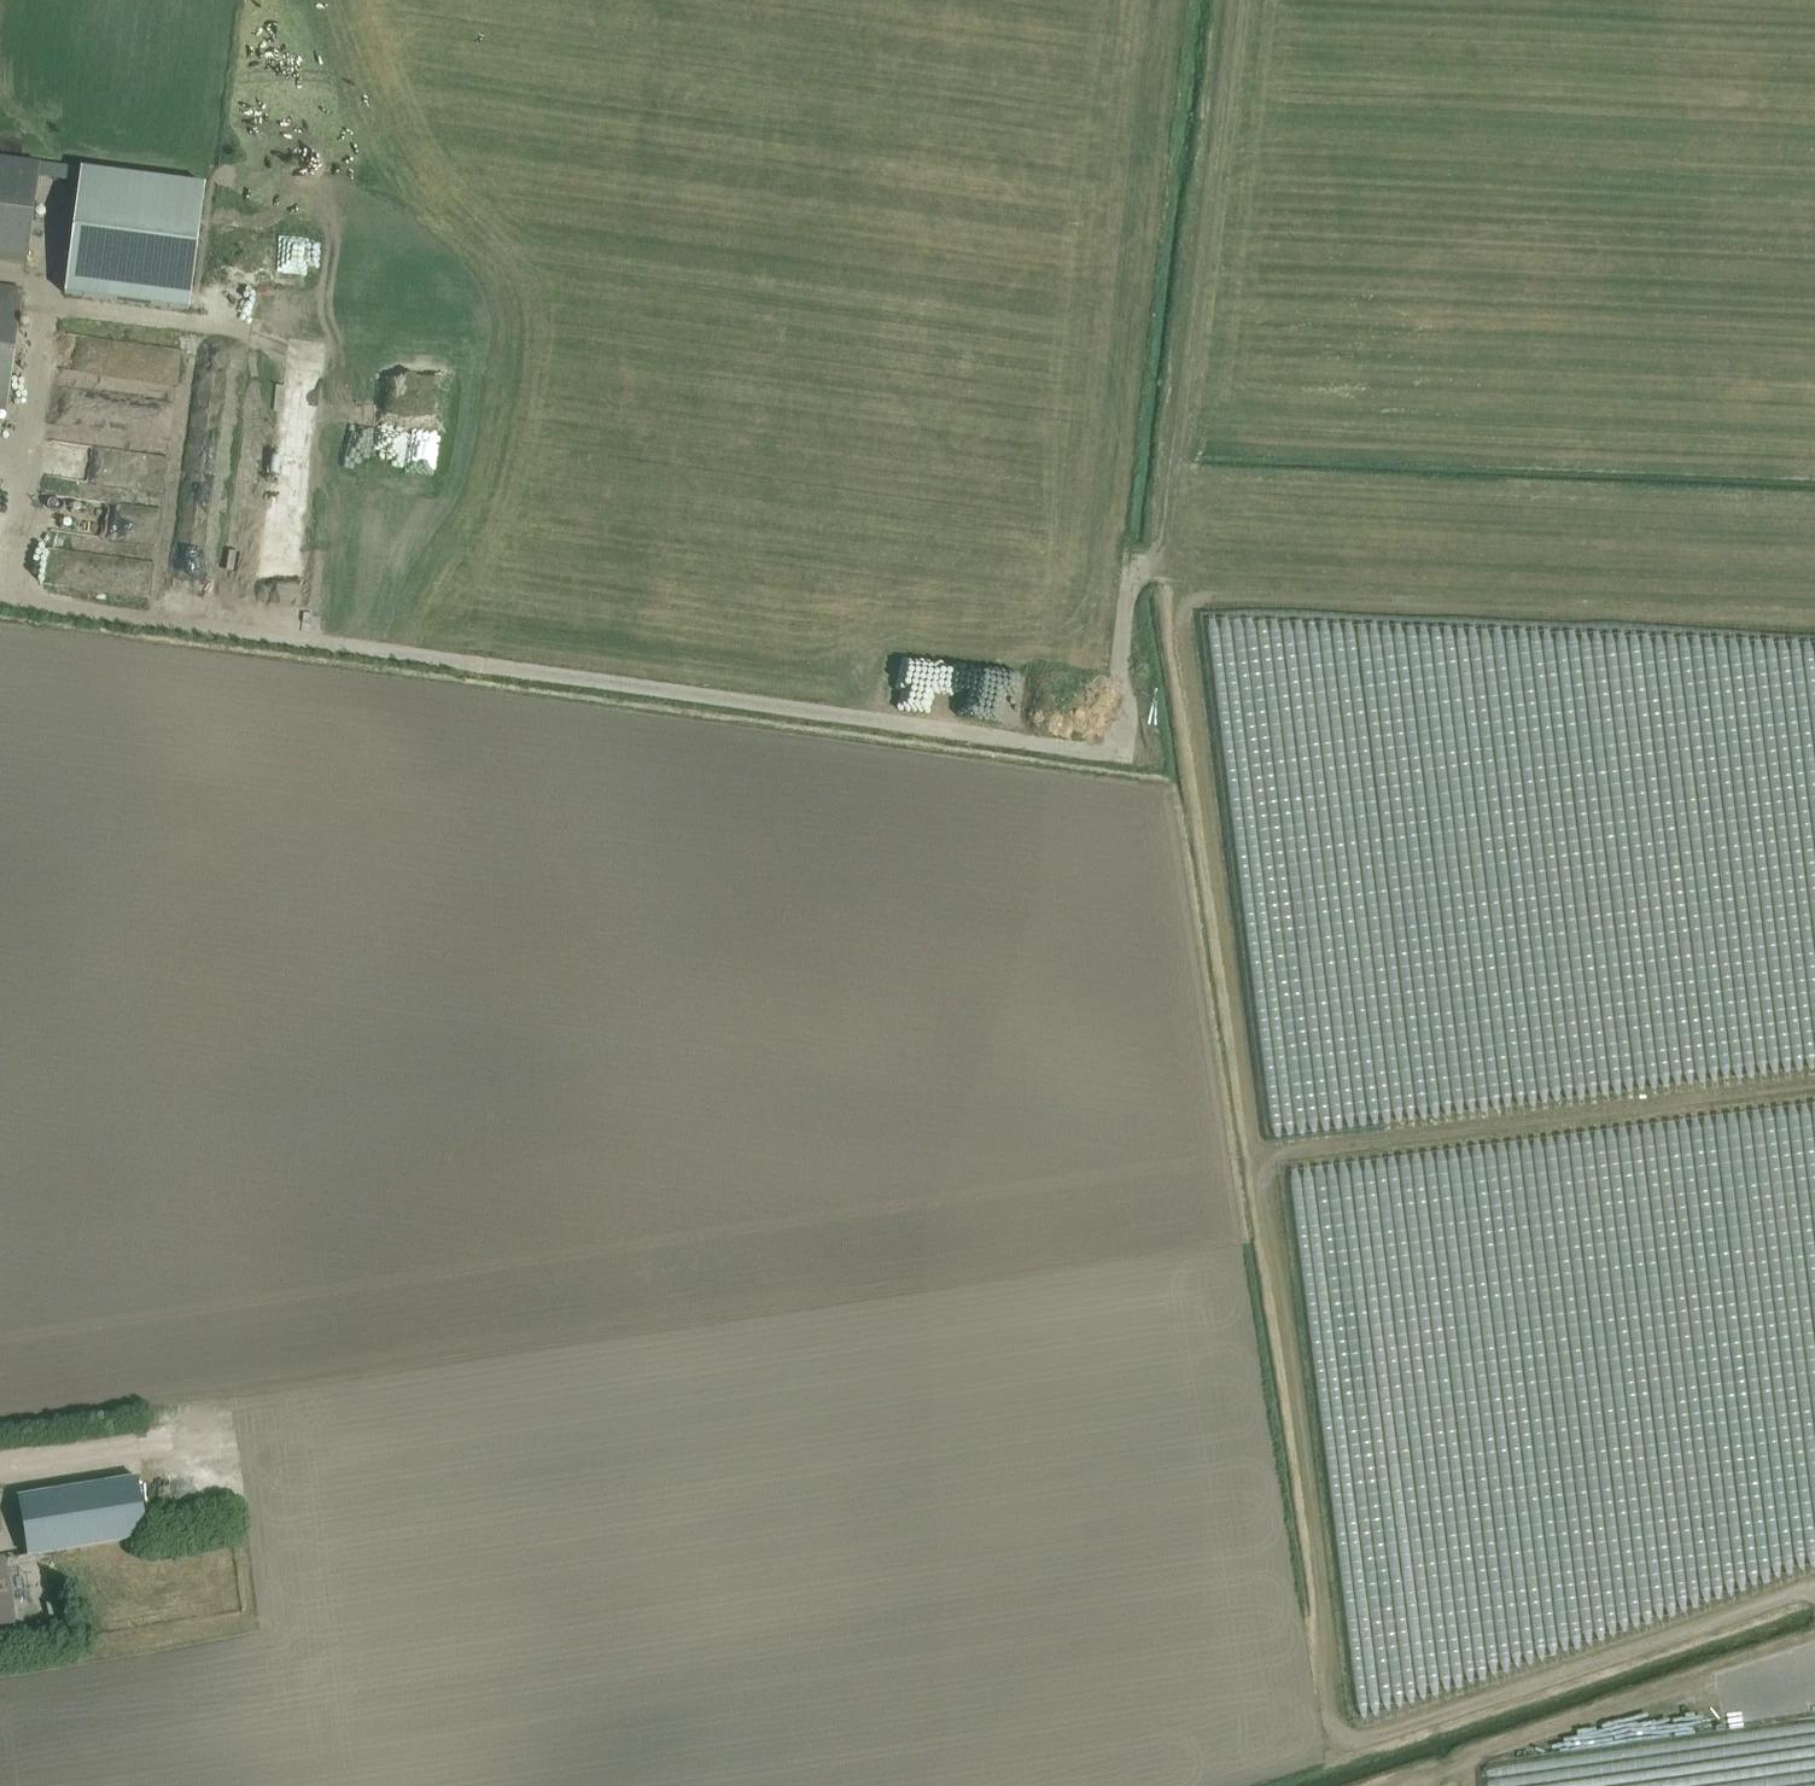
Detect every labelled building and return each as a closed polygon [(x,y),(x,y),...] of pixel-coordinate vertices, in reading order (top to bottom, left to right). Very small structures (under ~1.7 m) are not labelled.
[(26,264),(39,163),(0,158),(0,261),(26,264)] [(78,169),(63,167),(61,180),(76,182),(78,169)] [(204,185),(80,169),(64,293),(188,310),(204,185)] [(5,415),(22,291),(0,288),(0,415),(5,415)] [(17,1496),(27,1556),(146,1537),(136,1477),(17,1496)] [(13,1624),(3,1559),(0,1559),(0,1627),(13,1624)]
